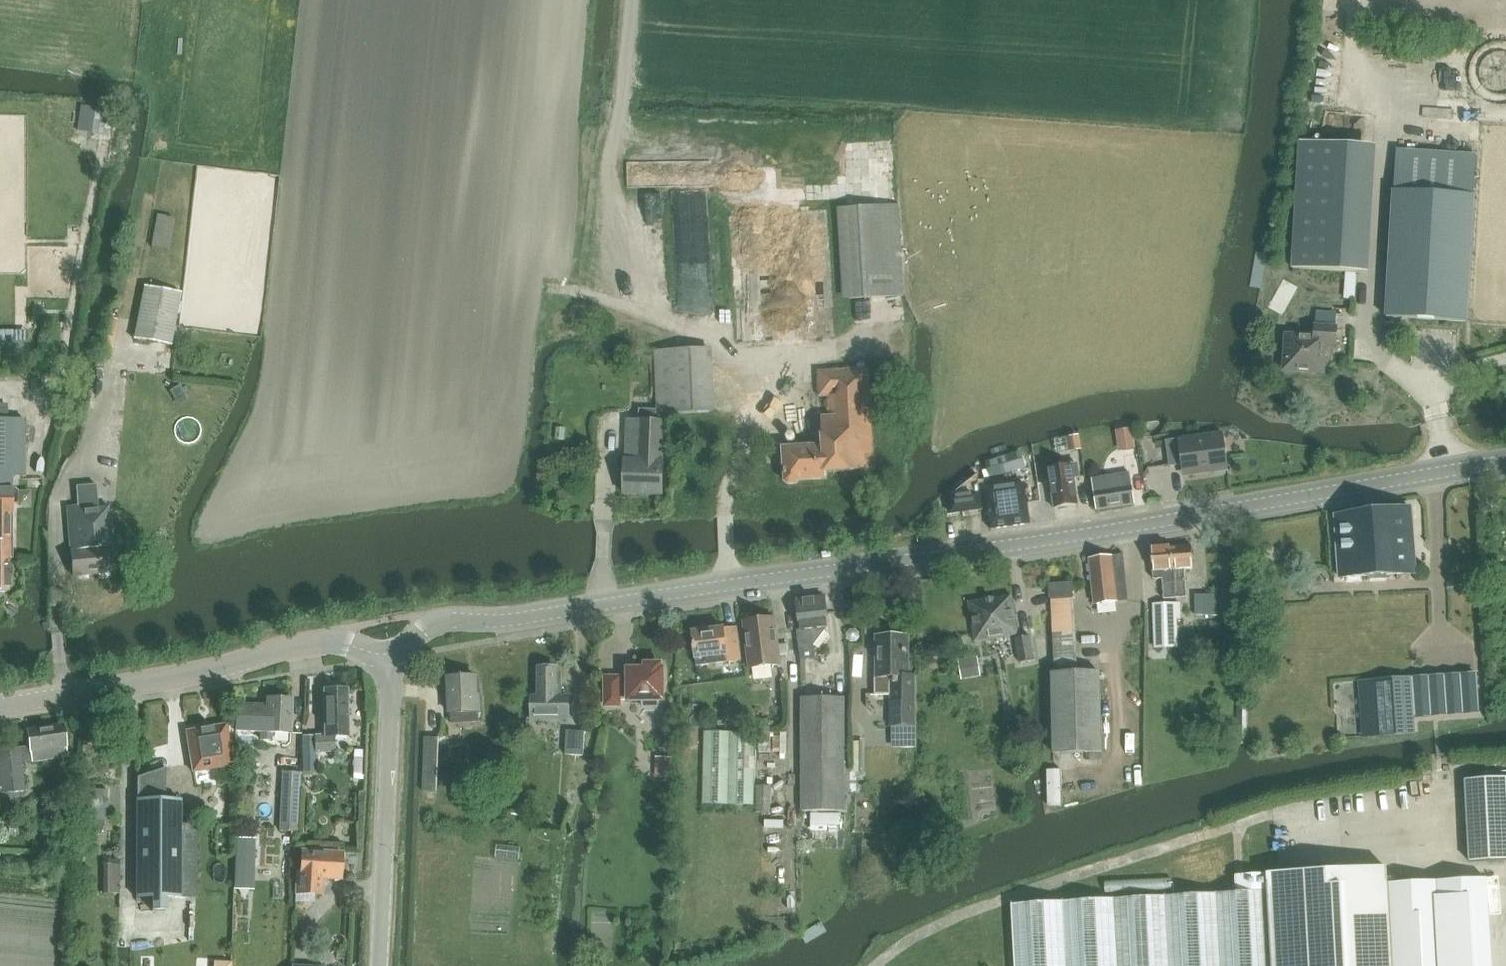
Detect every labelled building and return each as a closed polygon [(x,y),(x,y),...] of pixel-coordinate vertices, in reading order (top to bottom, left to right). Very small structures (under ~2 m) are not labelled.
[(1301,141),(1293,269),(1370,273),(1377,146),(1301,141)] [(1398,152),(1389,318),(1467,323),(1477,156),(1398,152)] [(905,297),(900,205),(839,209),(844,300),(905,297)] [(159,215),(153,247),(170,250),(175,218),(159,215)] [(145,288),(136,338),(172,345),(181,295),(145,288)] [(1327,346),(1338,347),(1339,330),(1318,330),(1318,338),(1286,337),(1285,372),(1326,373),(1327,346)] [(679,433),(711,432),(707,348),(654,350),(658,410),(658,414),(665,414),(678,413),(679,433)] [(798,449),(784,450),(786,483),(788,485),(796,485),(798,481),(827,480),(827,474),(874,471),(869,369),(819,372),(820,397),(828,396),(829,416),(820,417),(822,447),(810,448),(809,444),(798,444),(798,449)] [(170,390),(176,400),(185,395),(180,385),(170,390)] [(626,458),(625,495),(663,496),(665,414),(658,414),(658,410),(640,410),(639,420),(638,458),(626,458)] [(26,419),(0,418),(0,589),(8,589),(8,557),(13,557),(13,476),(26,476),(26,419)] [(1137,448),(1134,429),(1117,431),(1119,451),(1137,448)] [(1223,434),(1168,443),(1172,468),(1183,466),(1184,473),(1209,469),(1210,473),(1229,470),(1223,434)] [(1073,456),(1082,454),(1081,438),(1072,440),(1073,456)] [(1025,467),(1020,452),(986,463),(991,478),(1025,467)] [(1076,481),(1082,480),(1081,466),(1051,469),(1031,470),(1034,502),(1054,500),(1055,509),(1058,509),(1060,512),(1065,511),(1067,509),(1079,508),(1076,481)] [(151,480),(151,469),(131,469),(131,480),(151,480)] [(982,508),(978,473),(949,495),(951,512),(982,508)] [(1098,510),(1134,505),(1130,477),(1094,482),(1098,510)] [(991,528),(1030,523),(1025,485),(986,490),(991,528)] [(76,576),(115,571),(107,505),(99,506),(97,486),(77,488),(79,506),(67,507),(76,576)] [(1413,509),(1336,518),(1341,579),(1413,576),(1417,575),(1413,509)] [(1193,546),(1174,547),(1177,599),(1188,598),(1186,571),(1195,571),(1193,546)] [(1166,599),(1177,599),(1174,547),(1154,549),(1156,581),(1165,579),(1166,599)] [(1130,600),(1124,555),(1091,559),(1097,605),(1130,600)] [(1492,570),(1493,585),(1505,584),(1505,568),(1492,570)] [(1052,584),(1055,655),(1053,655),(1053,666),(1077,665),(1073,583),(1052,584)] [(803,630),(798,631),(802,661),(817,659),(815,645),(829,626),(825,598),(822,599),(821,594),(811,596),(812,600),(799,602),(803,630)] [(976,641),(1018,635),(1013,595),(971,600),(976,641)] [(1221,597),(1197,597),(1197,616),(1221,616),(1221,597)] [(1181,604),(1155,604),(1155,637),(1178,636),(1177,617),(1181,617),(1181,604)] [(775,619),(745,622),(751,668),(781,665),(775,619)] [(698,630),(694,631),(698,664),(742,659),(738,625),(710,629),(710,625),(698,627),(698,630)] [(881,636),(881,676),(878,676),(878,693),(893,693),(893,726),(917,726),(917,675),(909,675),(909,636),(881,636)] [(1031,636),(1018,638),(1022,662),(1035,660),(1031,636)] [(974,659),(959,662),(962,679),(977,677),(974,659)] [(1489,663),(1470,663),(1469,693),(1488,693),(1489,663)] [(663,668),(663,664),(649,664),(649,669),(631,669),(631,683),(622,683),(622,676),(608,676),(608,704),(623,704),(622,698),(645,698),(645,705),(649,709),(656,709),(661,704),(661,698),(665,698),(665,668),(663,668)] [(533,697),(533,721),(570,721),(570,697),(563,697),(562,673),(559,673),(559,667),(539,667),(538,697),(533,697)] [(1055,754),(1102,753),(1100,672),(1053,674),(1055,754)] [(463,722),(481,722),(481,695),(479,695),(478,674),(450,675),(451,714),(463,714),(463,722)] [(1378,738),(1417,735),(1418,735),(1414,677),(1374,680),(1378,738)] [(326,735),(302,735),(303,770),(316,770),(315,752),(335,752),(335,736),(348,736),(348,689),(326,689),(326,735)] [(846,697),(802,697),(803,811),(846,811),(846,697)] [(238,704),(237,731),(261,732),(261,739),(272,739),(272,732),(292,733),(293,699),(267,698),(267,705),(238,704)] [(757,715),(750,718),(755,726),(762,723),(757,715)] [(0,748),(0,803),(15,802),(14,792),(25,791),(22,762),(69,756),(66,723),(28,727),(30,745),(0,748)] [(111,723),(96,734),(104,743),(118,732),(111,723)] [(193,769),(234,764),(228,723),(188,729),(193,769)] [(567,754),(584,755),(585,731),(568,730),(567,754)] [(707,731),(705,804),(755,805),(757,732),(707,731)] [(439,772),(441,738),(427,737),(424,792),(436,793),(436,792),(438,772),(439,772)] [(904,741),(903,755),(914,756),(915,741),(904,741)] [(659,758),(658,778),(672,779),(672,758),(659,758)] [(167,768),(138,777),(137,897),(152,897),(152,911),(166,911),(166,897),(196,897),(196,824),(182,824),(182,799),(166,799),(167,768)] [(281,830),(298,831),(300,771),(283,771),(281,830)] [(1061,806),(1061,780),(1049,780),(1049,806),(1061,806)] [(1505,781),(1467,783),(1472,863),(1505,861),(1505,788),(1505,781)] [(773,812),(772,786),(756,786),(757,812),(773,812)] [(105,822),(105,821),(108,821),(109,789),(82,788),(82,799),(86,799),(85,821),(88,821),(88,823),(92,833),(98,834),(105,822)] [(252,845),(237,845),(236,893),(252,893),(252,845)] [(324,877),(341,878),(342,851),(303,849),(302,874),(297,874),(297,891),(323,892),(324,877)] [(104,865),(103,896),(118,896),(120,866),(104,865)] [(1389,884),(1388,884),(1387,867),(1338,870),(1338,868),(1331,868),(1331,870),(1323,871),(1323,869),(1317,869),(1317,871),(1267,874),(1272,965),(1393,965),(1389,884)] [(1016,965),(1272,965),(1267,874),(1236,876),(1237,892),(1012,905),(1016,965)] [(1491,942),(1487,879),(1389,884),(1393,965),(1492,965),(1491,942)] [(773,927),(761,927),(761,936),(774,936),(773,927)] [(1503,942),(1491,942),(1492,965),(1504,965),(1503,942)]
